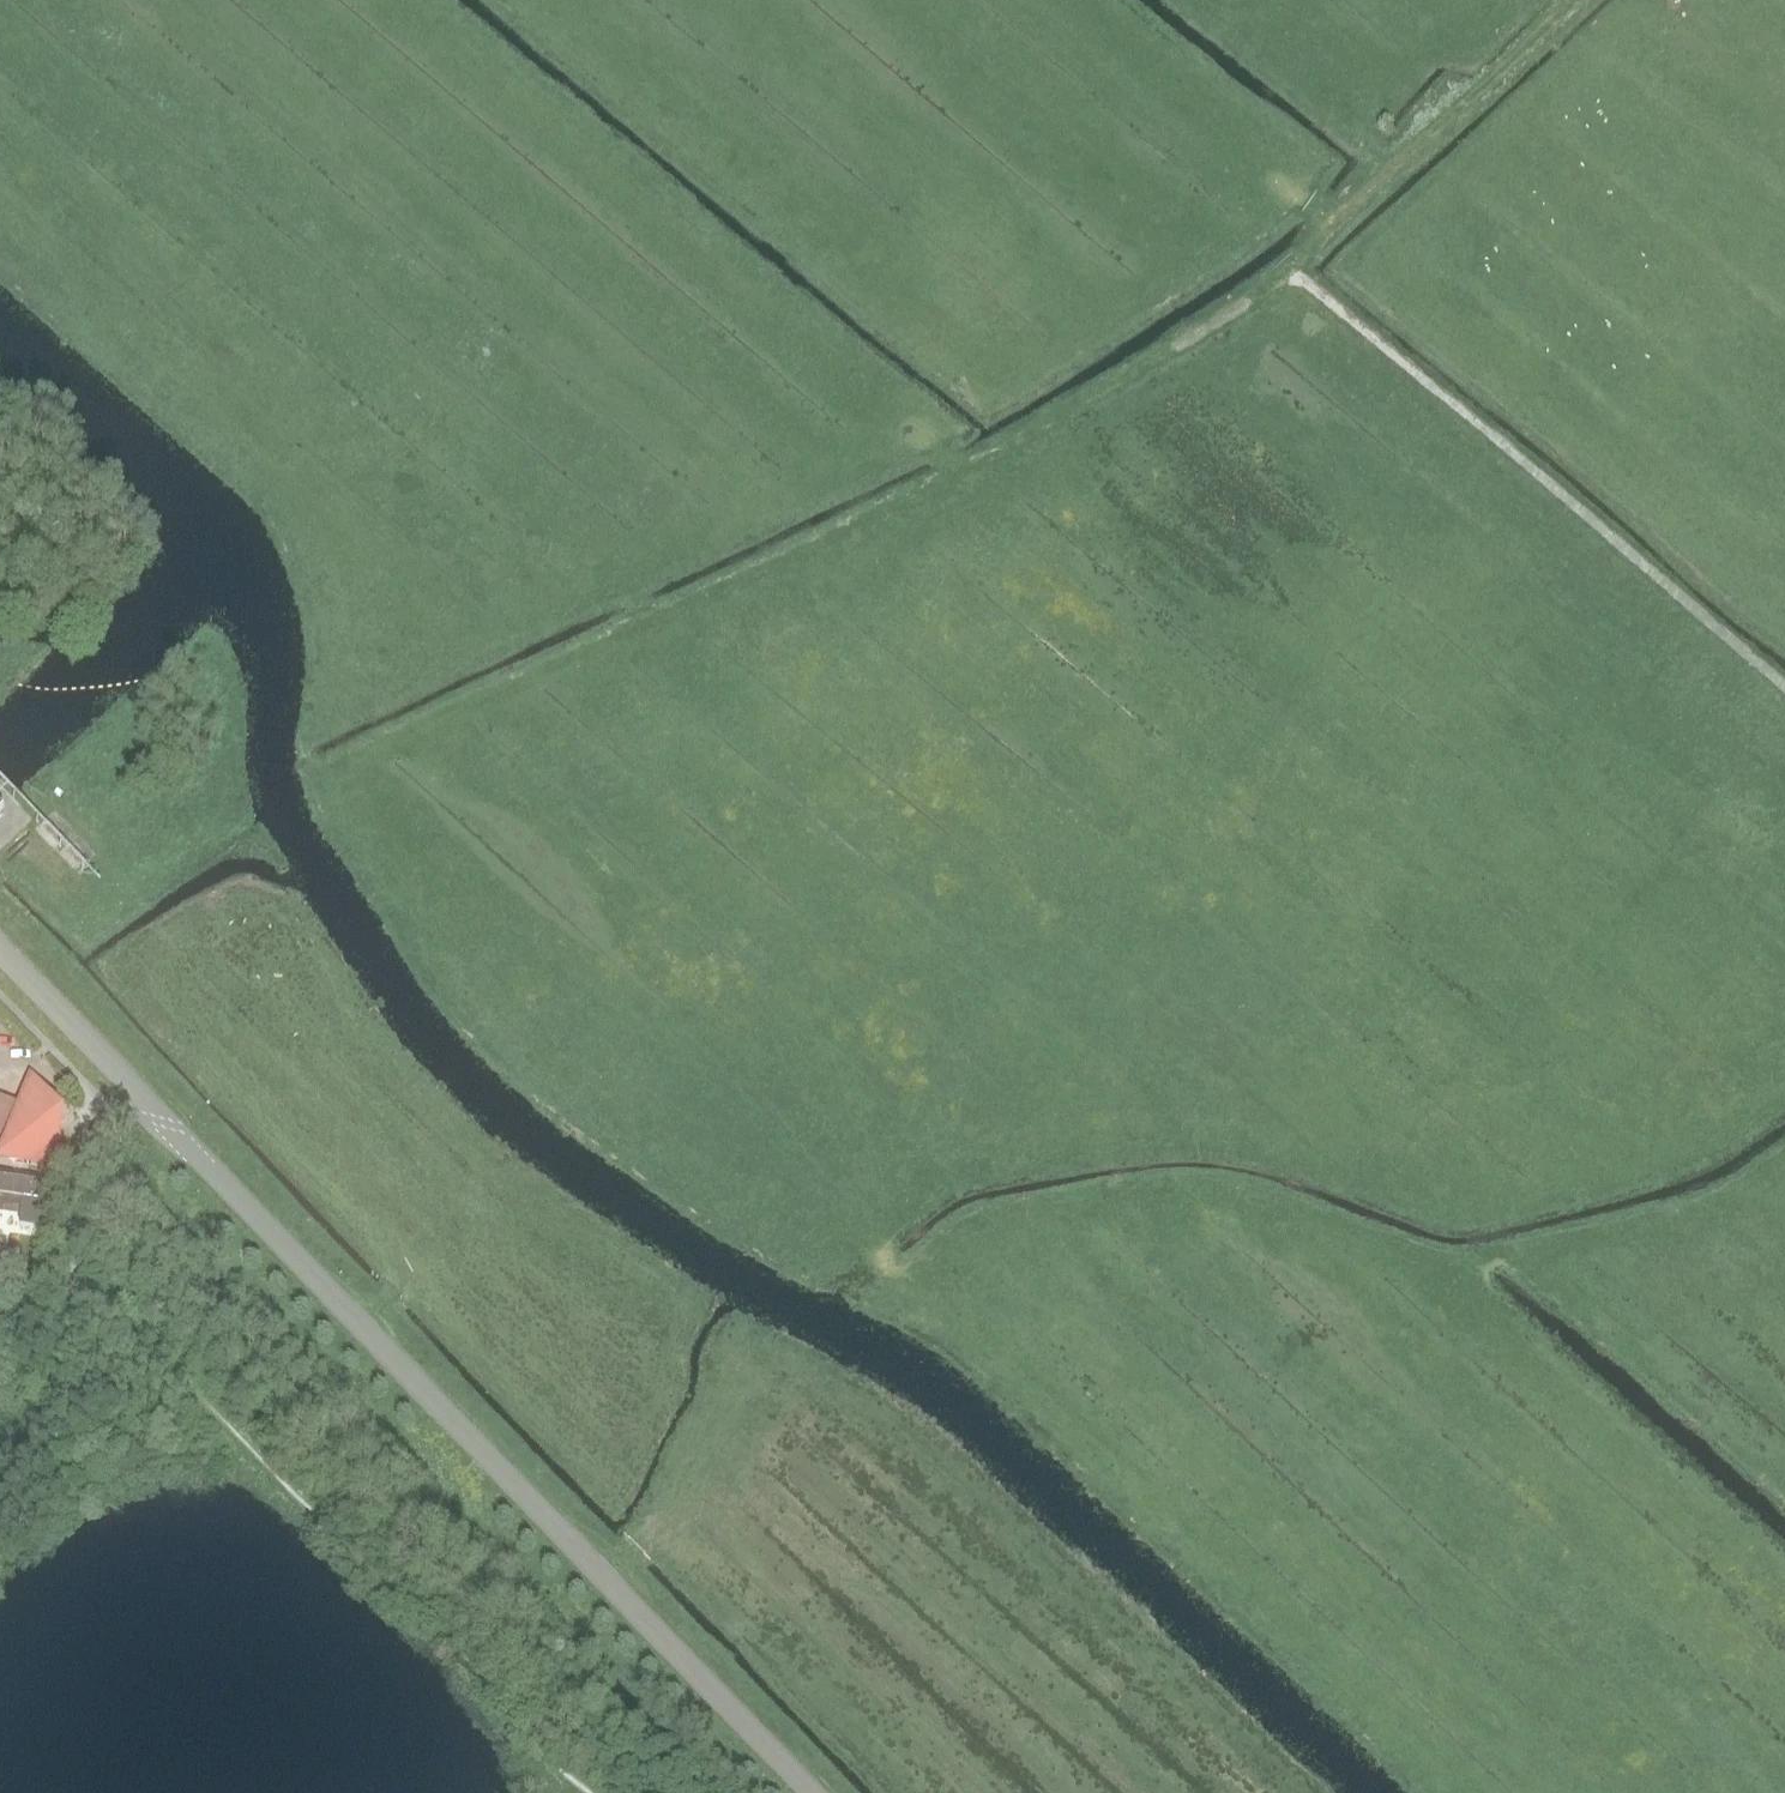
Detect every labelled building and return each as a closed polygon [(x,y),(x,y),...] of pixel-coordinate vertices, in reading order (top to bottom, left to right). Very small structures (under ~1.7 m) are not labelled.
[(20,1104),(3,1149),(14,1162),(56,1167),(62,1109),(42,1088),(24,1095),(20,1104)] [(24,1198),(22,1216),(20,1226),(38,1229),(45,1183),(0,1176),(0,1194),(24,1198)] [(17,1274),(26,1276),(28,1267),(18,1266),(17,1274)]
